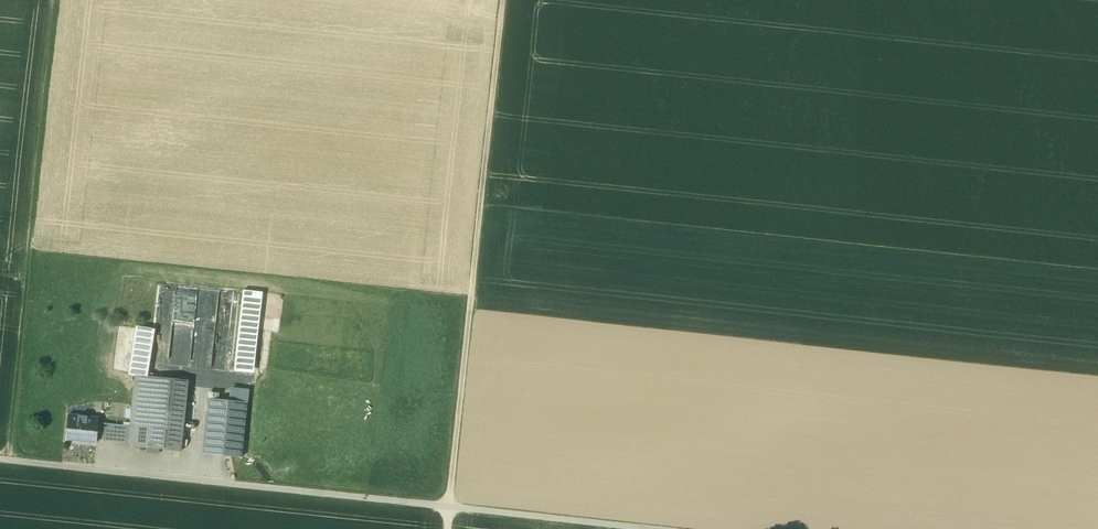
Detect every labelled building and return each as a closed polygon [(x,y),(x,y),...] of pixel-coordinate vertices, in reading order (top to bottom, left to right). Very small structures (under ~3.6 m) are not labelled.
[(168,358),(190,361),(193,336),(205,328),(198,328),(200,303),(204,308),(205,293),(180,290),(184,298),(179,297),(180,287),(176,287),(174,303),(181,304),(181,303),(196,305),(195,313),(192,312),(194,315),(192,330),(183,329),(182,334),(177,334),(176,338),(170,342),(168,358)] [(210,369),(253,372),(260,291),(239,289),(234,349),(224,349),(223,353),(212,352),(210,369)] [(188,382),(136,376),(130,427),(128,444),(128,446),(181,452),(188,382)] [(247,404),(209,399),(203,454),(241,458),(247,404)] [(98,419),(69,416),(66,440),(96,443),(98,424),(98,419)] [(130,427),(98,424),(96,441),(128,444),(130,427)]
